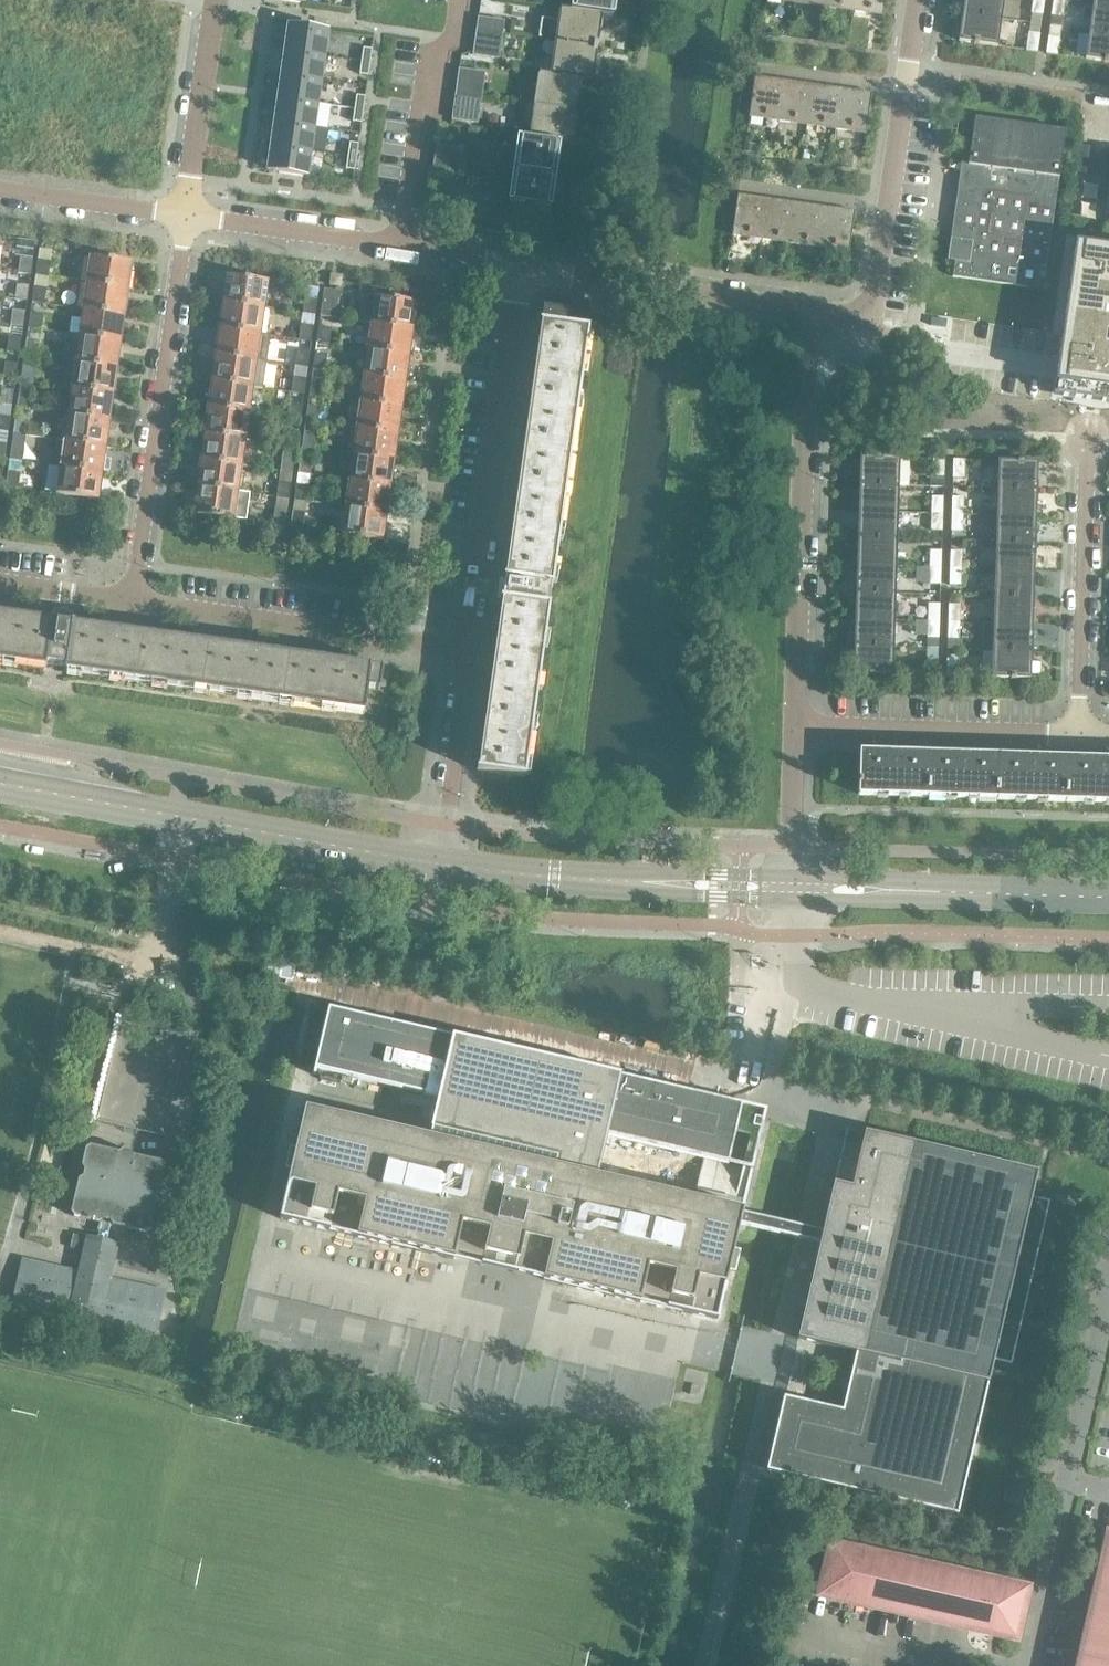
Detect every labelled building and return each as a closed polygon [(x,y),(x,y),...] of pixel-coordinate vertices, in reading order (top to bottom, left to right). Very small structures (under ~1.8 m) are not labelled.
[(563,8),(601,15),(613,16),(615,0),(564,0),(563,8)] [(854,0),(825,0),(824,7),(853,11),(854,0)] [(853,11),(882,16),(884,0),(854,0),(853,11)] [(1003,0),(964,0),(962,13),(1000,18),(1003,0)] [(1044,0),(1033,0),(1031,12),(1042,14),(1044,0)] [(1065,0),(1062,0),(1054,0),(1052,15),(1050,25),(1061,27),(1072,29),(1073,19),(1063,17),(1065,0)] [(1094,5),(1090,31),(1108,34),(1108,7),(1094,5)] [(597,42),(601,15),(563,8),(560,7),(558,23),(551,22),(542,29),(541,39),(597,47),(598,42),(597,42)] [(996,45),(1000,18),(962,13),(958,41),(973,43),(973,44),(978,44),(978,43),(997,46),(997,45),(996,45)] [(478,17),(476,28),(502,32),(504,21),(478,17)] [(324,56),(328,31),(288,25),(285,50),(324,56)] [(761,25),(759,36),(770,37),(772,26),(761,25)] [(1057,55),(1057,53),(1060,37),(1061,27),(1050,25),(1048,35),(1046,53),(1057,55)] [(499,59),(502,32),(476,28),(472,55),(499,59)] [(1090,31),(1086,57),(1085,57),(1085,58),(1104,61),(1104,62),(1108,63),(1108,62),(1108,34),(1090,31)] [(1037,52),(1040,34),(1028,33),(1026,50),(1037,52)] [(596,51),(597,47),(541,39),(540,49),(544,56),(553,57),(550,75),(580,79),(592,80),(596,51)] [(372,49),(363,48),(361,61),(370,62),(372,49)] [(321,79),(324,56),(285,50),(281,74),(321,79)] [(370,62),(361,61),(359,74),(368,75),(370,62)] [(459,68),(455,93),(481,97),(485,72),(459,68)] [(317,103),(321,79),(281,74),(278,97),(317,103)] [(580,79),(550,75),(539,74),(537,87),(533,87),(524,93),(522,103),(576,111),(577,106),(576,106),(580,79)] [(778,121),(784,81),(755,77),(749,117),(778,121)] [(807,125),(813,85),(784,81),(778,121),(807,125)] [(836,129),(842,89),(813,85),(807,125),(836,129)] [(871,93),(842,89),(836,129),(865,133),(871,93)] [(478,123),(481,97),(455,93),(452,118),(478,123)] [(365,96),(356,95),(354,108),(363,109),(365,96)] [(314,127),(317,103),(278,97),(275,121),(314,127)] [(575,115),(576,111),(522,103),(521,114),(525,120),(523,138),(559,143),(571,144),(575,115)] [(363,109),(354,108),(352,121),(361,123),(363,109)] [(950,236),(949,249),(956,250),(952,276),(1036,288),(1039,266),(1046,267),(1065,132),(1064,132),(1064,131),(975,119),(975,120),(974,120),(958,237),(950,236)] [(311,150),(314,127),(275,121),(271,145),(311,150)] [(555,170),(559,143),(523,138),(520,138),(518,154),(512,153),(503,159),(501,167),(555,175),(556,170),(555,170)] [(851,138),(849,147),(860,148),(862,139),(851,138)] [(358,144),(349,142),(348,156),(356,157),(358,144)] [(745,143),(744,153),(753,154),(754,144),(745,143)] [(307,175),(311,150),(271,145),(268,169),(307,175)] [(436,145),(434,158),(461,161),(462,149),(436,145)] [(355,170),(356,157),(348,156),(346,169),(354,170),(355,170)] [(459,174),(461,161),(434,158),(432,170),(459,174)] [(555,180),(555,175),(501,167),(500,180),(504,186),(511,187),(509,203),(550,208),(554,179),(555,180)] [(762,239),(767,199),(738,195),(732,235),(762,239)] [(790,243),(796,203),(767,199),(762,239),(790,243)] [(819,247),(825,207),(796,203),(790,243),(819,247)] [(854,211),(825,207),(819,247),(849,252),(854,211)] [(1054,385),(1063,386),(1062,397),(1090,401),(1091,392),(1101,393),(1100,403),(1108,404),(1108,248),(1074,243),(1063,317),(1062,331),(1071,332),(1070,342),(1060,341),(1054,385)] [(40,249),(38,257),(36,275),(48,277),(52,250),(40,249)] [(30,274),(33,258),(21,256),(18,272),(30,274)] [(133,263),(133,262),(89,256),(89,257),(91,257),(88,283),(127,289),(131,263),(133,263)] [(342,276),(332,274),(331,274),(329,285),(340,287),(342,276)] [(227,276),(224,302),(263,308),(267,282),(269,282),(269,281),(225,275),(225,276),(227,276)] [(26,300),(28,285),(17,283),(15,299),(26,300)] [(123,315),(127,289),(88,283),(84,309),(123,315)] [(44,304),(46,288),(34,286),(32,302),(44,304)] [(315,315),(317,297),(319,288),(306,286),(305,295),(302,313),(315,315)] [(418,302),(363,294),(359,321),(372,323),(412,329),(415,303),(418,303),(418,302)] [(259,334),(263,308),(224,302),(220,328),(259,334)] [(120,341),(123,315),(84,309),(80,335),(120,341)] [(23,327),(25,311),(13,310),(11,325),(23,327)] [(567,314),(543,310),(542,310),(542,311),(543,311),(542,322),(540,322),(539,324),(541,324),(505,577),(504,577),(503,579),(505,579),(502,599),(501,598),(500,599),(500,601),(502,601),(478,769),(477,769),(476,771),(525,777),(549,605),(544,605),(547,585),(552,586),(588,329),(578,328),(580,316),(567,314)] [(31,312),(31,313),(29,327),(41,329),(43,314),(31,312)] [(299,339),(311,341),(313,325),(301,323),(299,339)] [(408,355),(412,329),(372,323),(369,349),(408,355)] [(331,328),(319,326),(317,342),(329,344),(331,328)] [(256,360),(259,334),(220,328),(216,354),(256,360)] [(116,368),(120,341),(80,335),(76,362),(116,368)] [(7,351),(19,353),(21,338),(10,336),(7,351)] [(39,340),(27,338),(24,354),(37,355),(39,340)] [(404,381),(408,355),(369,349),(365,375),(404,381)] [(296,365),(308,367),(309,351),(298,350),(296,365)] [(316,353),(313,369),(326,370),(328,355),(316,353)] [(266,361),(256,360),(216,354),(212,381),(252,387),(262,389),(266,361)] [(15,379),(15,378),(17,364),(6,362),(3,378),(15,379)] [(112,394),(116,368),(76,362),(73,388),(112,394)] [(35,366),(24,365),(23,364),(21,380),(33,382),(35,366)] [(400,408),(404,381),(365,375),(361,402),(400,408)] [(292,392),(303,393),(305,377),(294,376),(292,392)] [(311,378),(309,395),(321,396),(323,380),(311,378)] [(248,413),(252,387),(212,381),(209,407),(248,413)] [(11,405),(13,390),(2,388),(0,401),(0,404),(11,405)] [(109,420),(112,394),(73,388),(69,414),(109,420)] [(32,393),(20,391),(18,406),(30,408),(32,393)] [(287,418),(300,419),(302,404),(290,402),(287,418)] [(397,434),(400,408),(361,402),(357,428),(397,434)] [(318,423),(318,422),(320,407),(308,405),(306,421),(318,423)] [(248,413),(209,407),(205,433),(244,439),(250,440),(254,414),(248,413)] [(105,446),(109,420),(69,414),(66,440),(105,446)] [(10,416),(0,415),(0,430),(8,432),(10,416)] [(26,434),(26,433),(28,418),(16,416),(14,431),(26,434)] [(393,460),(397,434),(357,428),(351,427),(347,454),(354,455),(393,460)] [(284,444),(296,446),(298,431),(287,429),(284,444)] [(302,447),(314,449),(316,433),(304,432),(302,447)] [(241,465),(244,439),(205,433),(201,460),(241,465)] [(101,472),(105,446),(66,440),(62,466),(101,472)] [(9,459),(10,459),(22,461),(25,445),(12,443),(9,459)] [(282,455),(280,471),(292,473),(295,456),(282,455)] [(389,487),(393,460),(354,455),(350,481),(389,487)] [(897,485),(898,466),(898,459),(899,459),(899,458),(880,457),(880,456),(875,456),(875,457),(860,456),(860,484),(897,485)] [(311,474),(313,459),(301,458),(298,473),(311,474)] [(933,459),(933,476),(930,477),(930,487),(943,487),(943,477),(944,477),(944,459),(933,459)] [(964,460),(953,459),(953,477),(964,477),(964,460)] [(237,492),(241,465),(201,460),(197,487),(237,492)] [(999,462),(999,470),(998,489),(1036,490),(1037,462),(1022,462),(1022,461),(1017,461),(998,461),(998,462),(999,462)] [(97,498),(101,472),(62,466),(58,493),(56,492),(56,494),(100,500),(100,499),(97,498)] [(8,470),(7,478),(6,486),(18,488),(21,472),(8,470)] [(289,499),(291,482),(279,481),(277,497),(289,499)] [(386,513),(389,487),(350,481),(346,507),(386,513)] [(296,484),(294,500),(307,502),(310,486),(297,484),(296,484)] [(896,512),(897,485),(860,484),(859,511),(896,512)] [(244,493),(237,492),(197,487),(194,512),(192,512),(191,513),(235,519),(235,518),(233,517),(235,503),(242,504),(244,493)] [(1035,517),(1036,490),(998,489),(997,515),(1035,517)] [(942,514),(943,498),(933,497),(932,514),(942,514)] [(963,497),(953,497),(953,514),(963,514),(963,497)] [(285,526),(287,509),(275,507),(273,524),(285,526)] [(382,538),(386,513),(346,507),(343,533),(340,532),(340,534),(384,540),(384,539),(382,538)] [(304,520),(305,511),(293,509),(290,527),(303,528),(304,520)] [(896,539),(896,512),(859,511),(858,538),(896,539)] [(942,530),(942,514),(932,514),(931,530),(942,530)] [(963,530),(963,514),(953,514),(952,530),(963,530)] [(1034,544),(1035,517),(997,515),(997,542),(1034,544)] [(895,566),(896,539),(858,538),(857,565),(895,566)] [(1034,570),(1034,544),(997,542),(996,569),(1034,570)] [(941,551),(930,551),(929,567),(941,567),(941,551)] [(951,552),(950,568),(961,568),(962,552),(951,552)] [(894,593),(895,566),(857,565),(856,592),(894,593)] [(940,584),(941,567),(929,567),(929,584),(940,584)] [(960,585),(961,568),(950,568),(950,584),(960,585)] [(1033,597),(1034,570),(996,569),(995,596),(1033,597)] [(893,620),(894,593),(856,592),(855,618),(893,620)] [(1032,624),(1033,597),(995,596),(994,623),(1032,624)] [(929,604),(928,620),(939,620),(939,605),(929,604)] [(950,605),(949,622),(959,622),(960,605),(950,605)] [(84,627),(73,625),(74,623),(72,623),(68,617),(57,615),(52,620),(50,620),(50,622),(0,615),(0,662),(46,669),(46,664),(65,667),(65,671),(364,714),(366,703),(377,705),(379,692),(383,668),(381,667),(381,668),(371,667),(371,665),(369,665),(369,667),(84,627)] [(892,647),(893,620),(855,618),(854,645),(892,647)] [(938,637),(939,620),(928,620),(928,637),(938,637)] [(959,638),(959,622),(949,622),(948,638),(959,638)] [(1031,651),(1032,624),(994,623),(993,650),(1031,651)] [(891,673),(892,647),(854,645),(853,673),(868,674),(873,675),(873,674),(892,674),(892,673),(891,673)] [(1030,679),(1031,651),(993,650),(992,676),(991,676),(991,678),(1012,678),(1012,679),(1016,679),(1016,678),(1030,679)] [(926,676),(938,676),(938,658),(927,658),(926,676)] [(947,658),(946,676),(957,676),(958,659),(947,658)] [(929,754),(859,751),(858,795),(927,797),(929,754)] [(998,756),(929,754),(927,797),(996,799),(998,756)] [(1067,758),(998,756),(996,799),(1065,802),(1067,758)] [(1067,758),(1065,802),(1108,803),(1108,759),(1067,758)] [(741,1213),(766,1110),(478,1043),(328,1008),(313,1075),(315,1076),(317,1070),(453,1101),(443,1142),(305,1109),(280,1219),(717,1320),(719,1310),(736,1236),(741,1213)] [(1035,1172),(864,1133),(853,1181),(850,1181),(847,1192),(850,1193),(849,1196),(832,1192),(831,1192),(822,1232),(816,1255),(797,1339),(855,1352),(843,1405),(784,1392),(766,1465),(958,1508),(988,1383),(993,1360),(1011,1364),(1049,1201),(1031,1196),(1035,1172)] [(150,1230),(164,1166),(161,1162),(133,1155),(130,1151),(123,1149),(119,1152),(90,1145),(85,1148),(81,1166),(84,1169),(83,1177),(78,1179),(71,1212),(74,1216),(145,1233),(150,1230)] [(741,1213),(736,1236),(778,1245),(816,1255),(822,1232),(780,1222),(741,1213)] [(109,1280),(117,1242),(87,1235),(78,1273),(23,1260),(13,1305),(154,1337),(158,1320),(157,1320),(159,1310),(160,1310),(164,1293),(109,1280)] [(1108,1535),(1078,1665),(1108,1665),(1108,1535)] [(1027,1587),(831,1543),(820,1594),(1016,1639),(1027,1587)]
